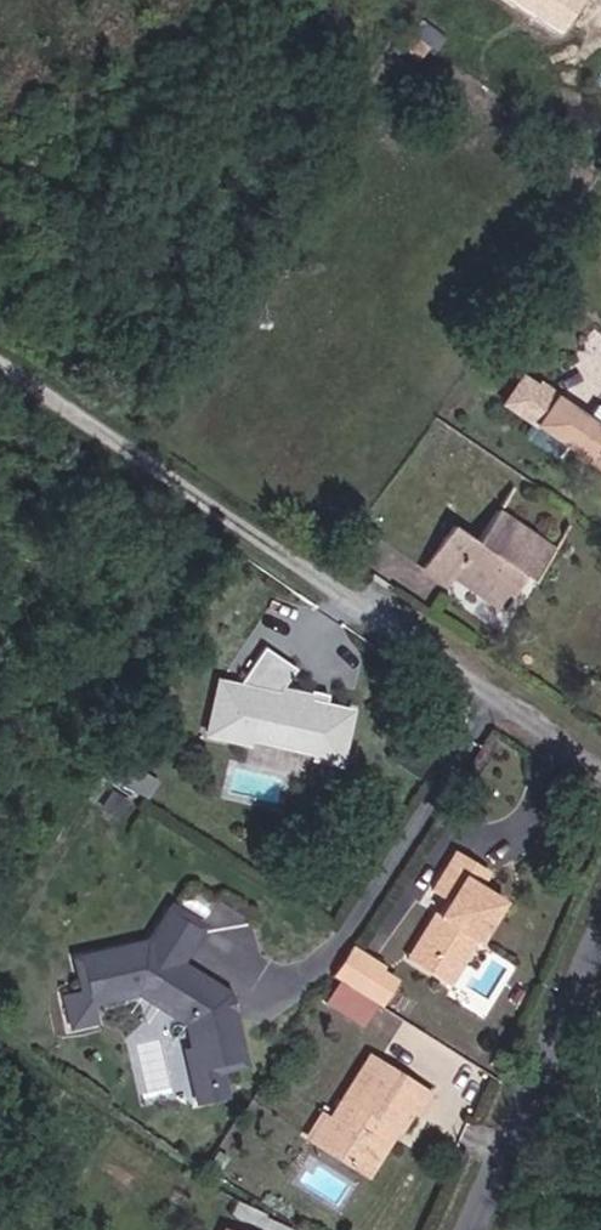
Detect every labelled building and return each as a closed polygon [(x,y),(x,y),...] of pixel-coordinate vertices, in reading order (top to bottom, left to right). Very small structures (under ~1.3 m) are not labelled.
[(595,424),(545,390),(524,419),(600,471),(600,416),(595,424)] [(516,565),(526,571),(546,540),(493,502),(472,534),(443,516),(413,561),(441,579),(449,568),(493,599),(516,565)] [(337,560),(347,566),(354,555),(344,549),(337,560)] [(205,672),(194,720),(237,731),(239,725),(302,739),(300,745),(329,752),(340,702),(300,693),(301,687),(270,680),(286,659),(254,636),(225,677),(205,672)] [(103,802),(112,788),(98,779),(89,793),(103,802)] [(446,852),(472,871),(483,853),(456,835),(446,852)] [(471,924),(479,928),(502,891),(472,871),(446,852),(426,881),(443,892),(435,906),(429,904),(408,935),(425,946),(417,959),(440,973),(471,924)] [(168,898),(150,927),(78,948),(87,981),(69,986),(77,1015),(102,1009),(96,990),(148,976),(192,1009),(218,970),(181,947),(199,919),(197,907),(179,896),(168,898)] [(399,948),(417,959),(425,946),(408,935),(399,948)] [(328,962),(354,979),(372,953),(345,936),(328,962)] [(354,979),(369,989),(386,962),(372,953),(354,979)] [(218,970),(192,1009),(191,1011),(198,1037),(220,1031),(226,1053),(251,1046),(237,997),(232,998),(227,975),(218,970)] [(220,1031),(198,1037),(194,1038),(204,1072),(230,1065),(226,1053),(220,1031)] [(322,1111),(308,1131),(348,1159),(377,1113),(388,1119),(404,1094),(414,1100),(422,1087),(369,1054),(372,1050),(364,1044),(319,1110),(322,1111)] [(230,1065),(204,1072),(208,1087),(234,1080),(230,1065)] [(308,1131),(322,1111),(319,1110),(312,1105),(298,1125),(308,1131)] [(259,1223),(240,1212),(229,1229),(256,1229),(259,1223)]
